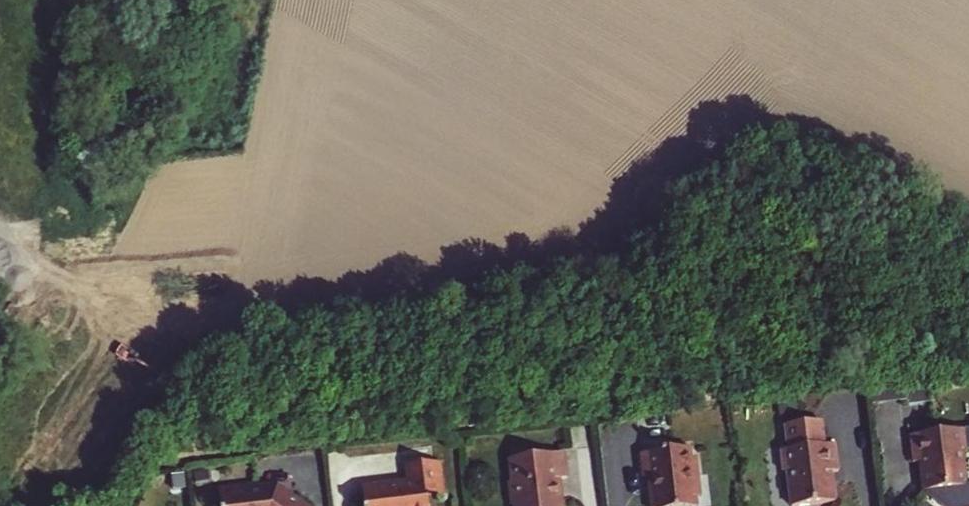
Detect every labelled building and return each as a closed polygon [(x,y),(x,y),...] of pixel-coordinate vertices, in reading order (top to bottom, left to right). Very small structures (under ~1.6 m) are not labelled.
[(962,450),(960,429),(906,435),(909,463),(916,462),(919,492),(961,488),(957,451),(962,450)] [(833,472),(831,444),(776,450),(778,471),(783,470),(787,505),(829,501),(826,472),(833,472)] [(672,450),(691,462),(690,458),(685,458),(684,449),(672,450)] [(672,450),(638,454),(641,479),(645,478),(649,505),(691,505),(690,499),(695,499),(691,462),(672,450)] [(558,496),(554,497),(552,480),(557,479),(562,478),(559,453),(506,459),(509,481),(504,482),(507,505),(510,505),(560,505),(558,496)] [(445,495),(441,462),(436,463),(438,488),(426,489),(427,496),(445,495)] [(436,463),(407,466),(408,481),(392,483),(385,492),(363,495),(364,505),(428,505),(426,489),(438,488),(436,463)] [(285,494),(273,487),(255,488),(254,482),(215,486),(217,505),(304,505),(287,492),(285,494)] [(392,483),(362,487),(363,495),(385,492),(392,483)]
